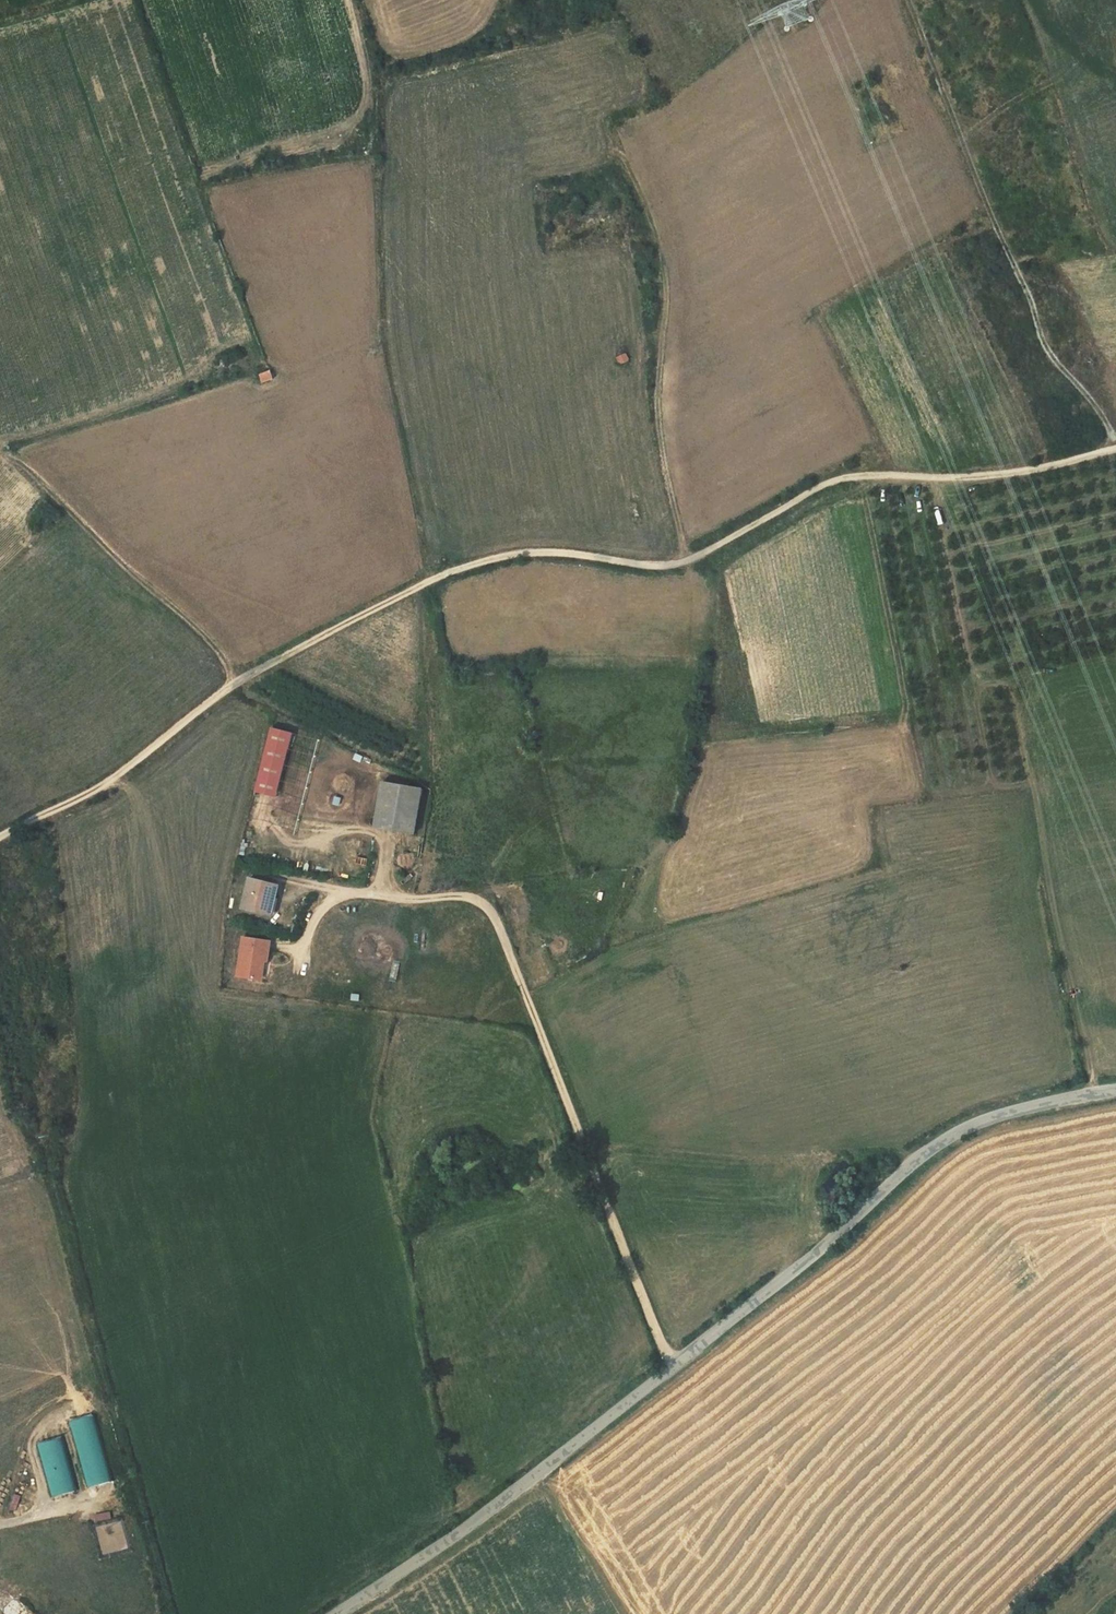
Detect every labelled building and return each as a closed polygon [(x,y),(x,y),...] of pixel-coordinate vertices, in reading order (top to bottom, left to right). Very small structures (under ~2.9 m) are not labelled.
[(626,353),(617,356),(620,365),(629,362),(626,353)] [(292,733),(271,728),(255,791),(276,797),(292,733)] [(379,823),(396,826),(404,783),(387,780),(379,823)] [(425,787),(404,783),(396,826),(417,830),(425,787)] [(268,914),(275,884),(248,879),(242,908),(268,914)] [(264,960),(266,940),(238,937),(234,976),(254,978),(256,959),(264,960)] [(264,960),(256,959),(254,978),(262,979),(264,960)] [(1083,1082),(1081,1074),(1073,1076),(1075,1084),(1083,1082)] [(71,1419),(86,1488),(111,1482),(96,1414),(71,1419)] [(63,1436),(37,1443),(52,1497),(77,1490),(63,1436)] [(744,1457),(756,1455),(754,1447),(744,1449),(744,1457)]
